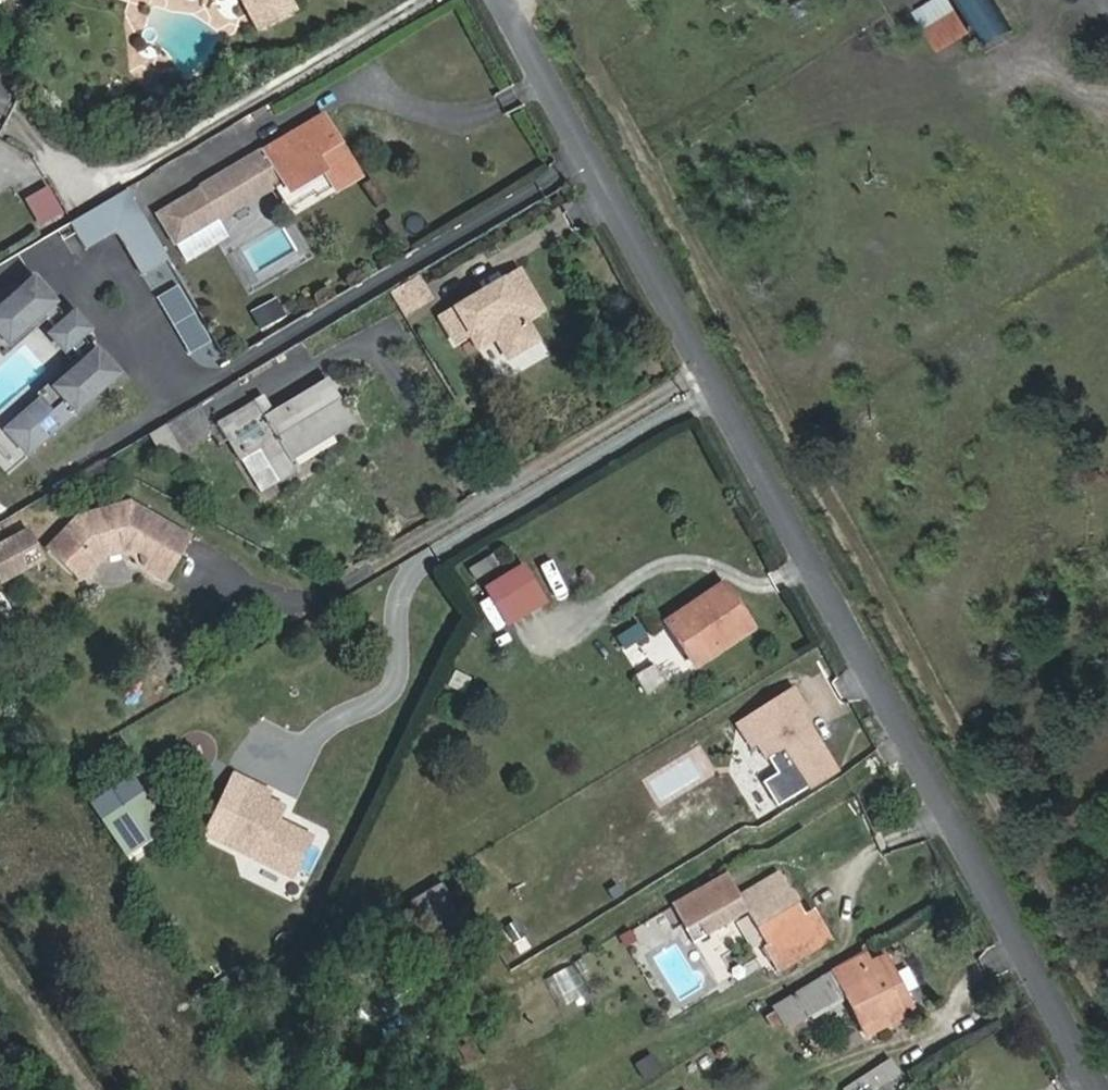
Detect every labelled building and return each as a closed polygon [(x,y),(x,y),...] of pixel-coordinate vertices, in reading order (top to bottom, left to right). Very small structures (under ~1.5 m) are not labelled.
[(256,33),(301,11),(295,0),(240,0),(256,33)] [(945,49),(979,28),(961,0),(930,0),(919,7),(945,49)] [(1011,29),(998,0),(966,0),(985,41),(1011,29)] [(324,170),(336,189),(359,175),(323,114),(199,188),(216,217),(274,182),(282,177),(289,190),(324,170)] [(289,190),(282,177),(274,182),(288,205),(316,188),(321,198),(336,189),(324,170),(289,190)] [(42,224),(69,214),(57,182),(30,192),(42,224)] [(216,217),(199,188),(156,215),(186,263),(229,238),(216,217)] [(72,227),(87,252),(118,234),(144,278),(168,264),(127,194),(72,227)] [(508,357),(537,340),(525,321),(542,311),(519,273),(502,283),(505,288),(483,300),(480,295),(438,319),(453,344),(470,334),(488,323),(496,337),(508,357)] [(56,306),(33,280),(0,309),(0,345),(20,328),(25,333),(44,317),(55,330),(74,351),(84,362),(65,379),(70,386),(44,407),(39,401),(21,418),(44,444),(119,378),(96,352),(93,354),(83,343),(64,321),(53,309),(56,306)] [(502,283),(480,295),(483,300),(505,288),(502,283)] [(75,312),(64,321),(83,343),(94,333),(75,312)] [(478,348),(496,337),(488,323),(470,334),(478,348)] [(74,351),(55,330),(45,338),(63,359),(74,351)] [(260,448),(283,486),(301,475),(292,464),(358,425),(330,377),(275,415),(262,392),(228,414),(246,443),(231,449),(239,463),(260,448)] [(221,429),(206,408),(202,411),(162,435),(173,453),(187,446),(190,454),(221,429)] [(44,444),(21,418),(3,433),(26,460),(44,444)] [(261,499),(283,486),(260,448),(239,463),(261,499)] [(160,580),(183,539),(125,506),(75,521),(45,551),(76,580),(97,557),(120,550),(134,559),(137,567),(160,580)] [(0,543),(0,564),(6,578),(46,562),(34,530),(0,543)] [(512,623),(556,600),(533,557),(489,580),(512,623)] [(722,585),(668,622),(697,664),(751,627),(722,585)] [(640,607),(609,624),(623,649),(654,631),(640,607)] [(638,675),(648,694),(662,686),(651,667),(638,675)] [(777,773),(792,799),(835,774),(799,718),(807,713),(795,691),(736,725),(749,746),(758,741),(777,773)] [(776,808),(792,799),(777,773),(760,783),(776,808)] [(152,787),(109,814),(134,853),(176,827),(152,787)] [(223,859),(290,891),(309,853),(275,836),(281,823),(265,815),(268,809),(252,801),(223,859)] [(721,889),(713,876),(668,903),(690,937),(746,907),(764,938),(760,941),(776,968),(826,941),(810,913),(799,919),(769,867),(734,887),(732,883),(721,889)] [(732,883),(723,870),(713,876),(721,889),(732,883)] [(427,894),(436,907),(457,893),(449,880),(427,894)] [(868,955),(771,1006),(782,1029),(843,995),(868,1046),(922,1019),(892,961),(876,969),(868,955)] [(853,1087),(855,1089),(890,1089),(904,1082),(891,1064),(853,1087)]
